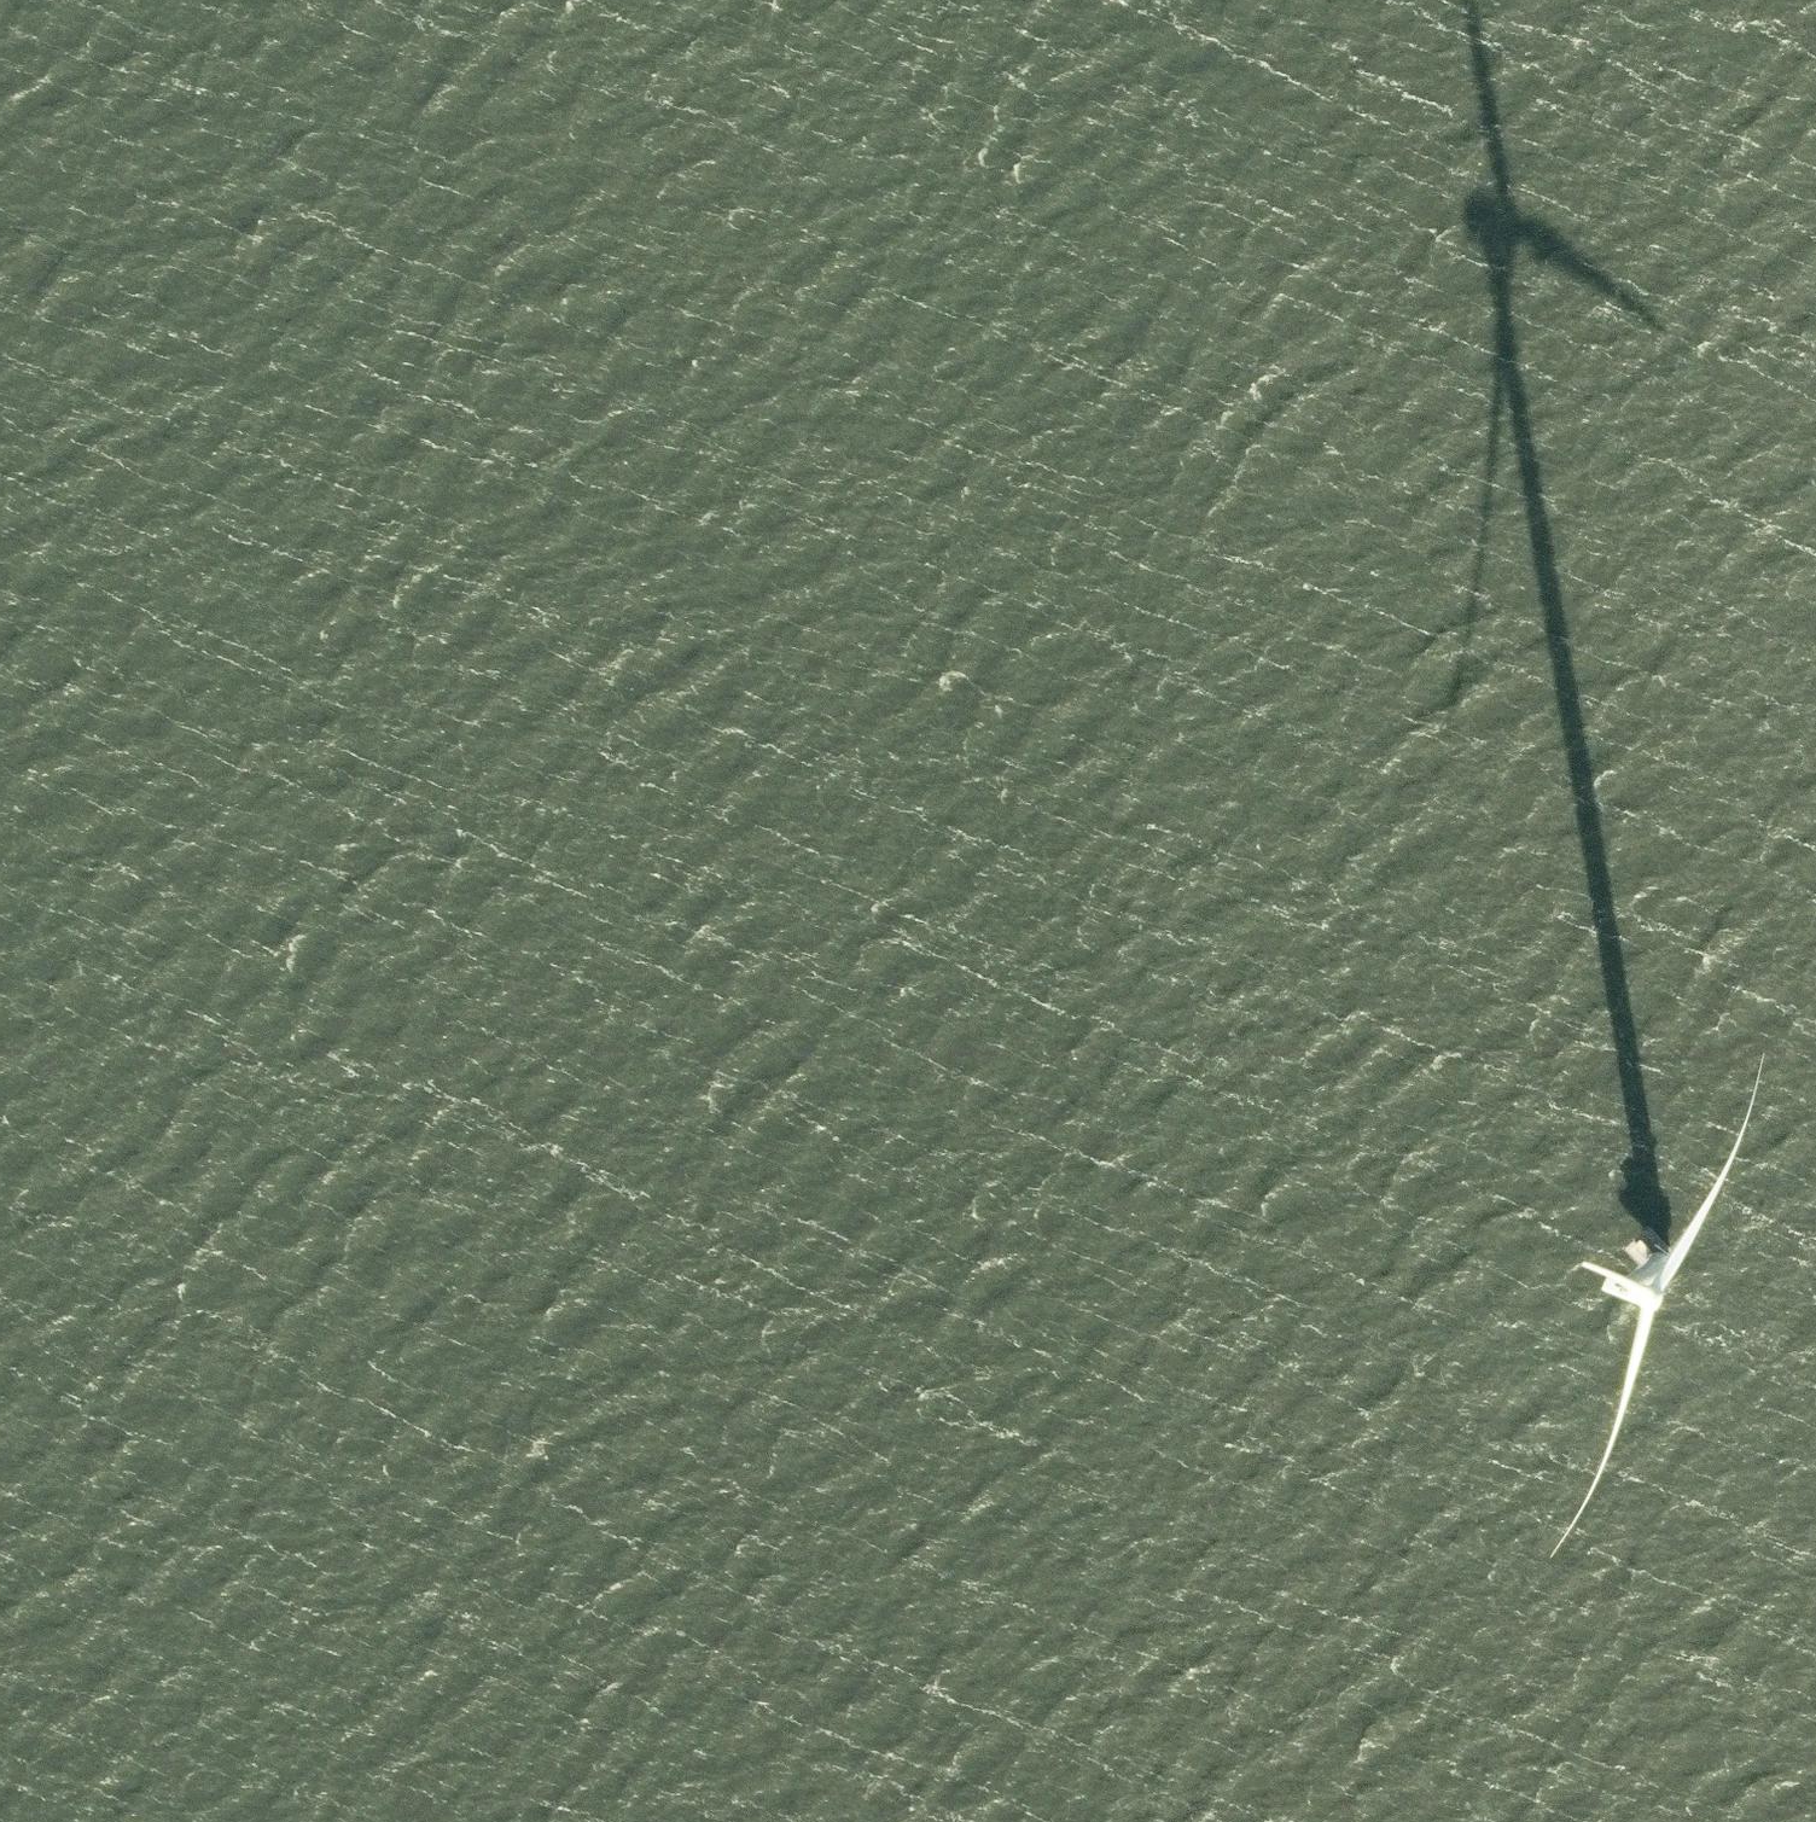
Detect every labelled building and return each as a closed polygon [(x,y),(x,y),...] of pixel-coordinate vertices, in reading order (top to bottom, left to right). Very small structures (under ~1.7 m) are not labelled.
[(1660,1254),(1659,1258),(1659,1262),(1660,1265),(1662,1267),(1664,1269),(1668,1270),(1672,1270),(1676,1268),(1678,1267),(1679,1265),(1681,1261),(1681,1258),(1679,1254),(1678,1252),(1674,1249),(1671,1249),(1667,1249),(1665,1250),(1662,1252),(1660,1254)]
